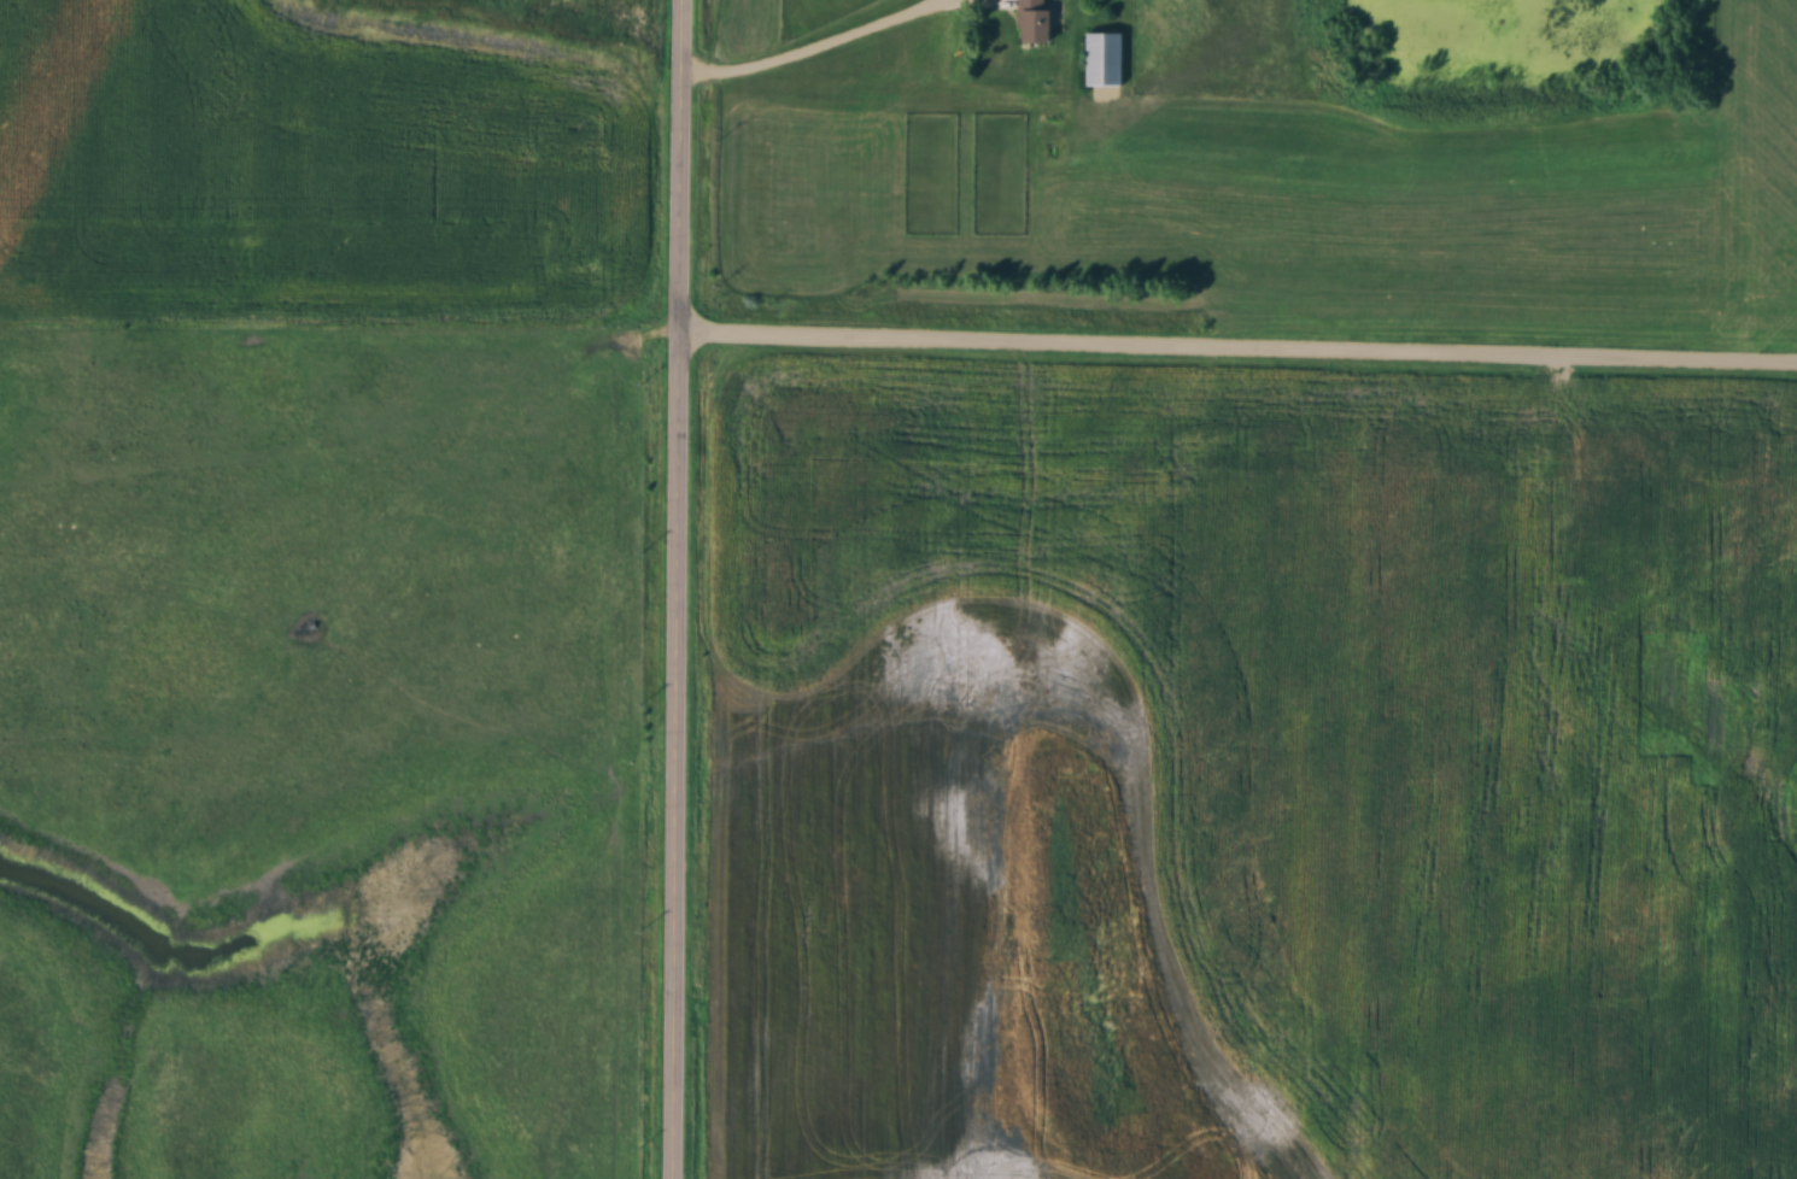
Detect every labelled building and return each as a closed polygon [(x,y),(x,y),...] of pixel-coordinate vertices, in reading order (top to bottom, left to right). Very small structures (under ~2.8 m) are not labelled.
[(1053,0),(1021,0),(1021,43),(1053,43),(1053,0)] [(1125,33),(1088,33),(1088,87),(1125,87),(1125,33)]
